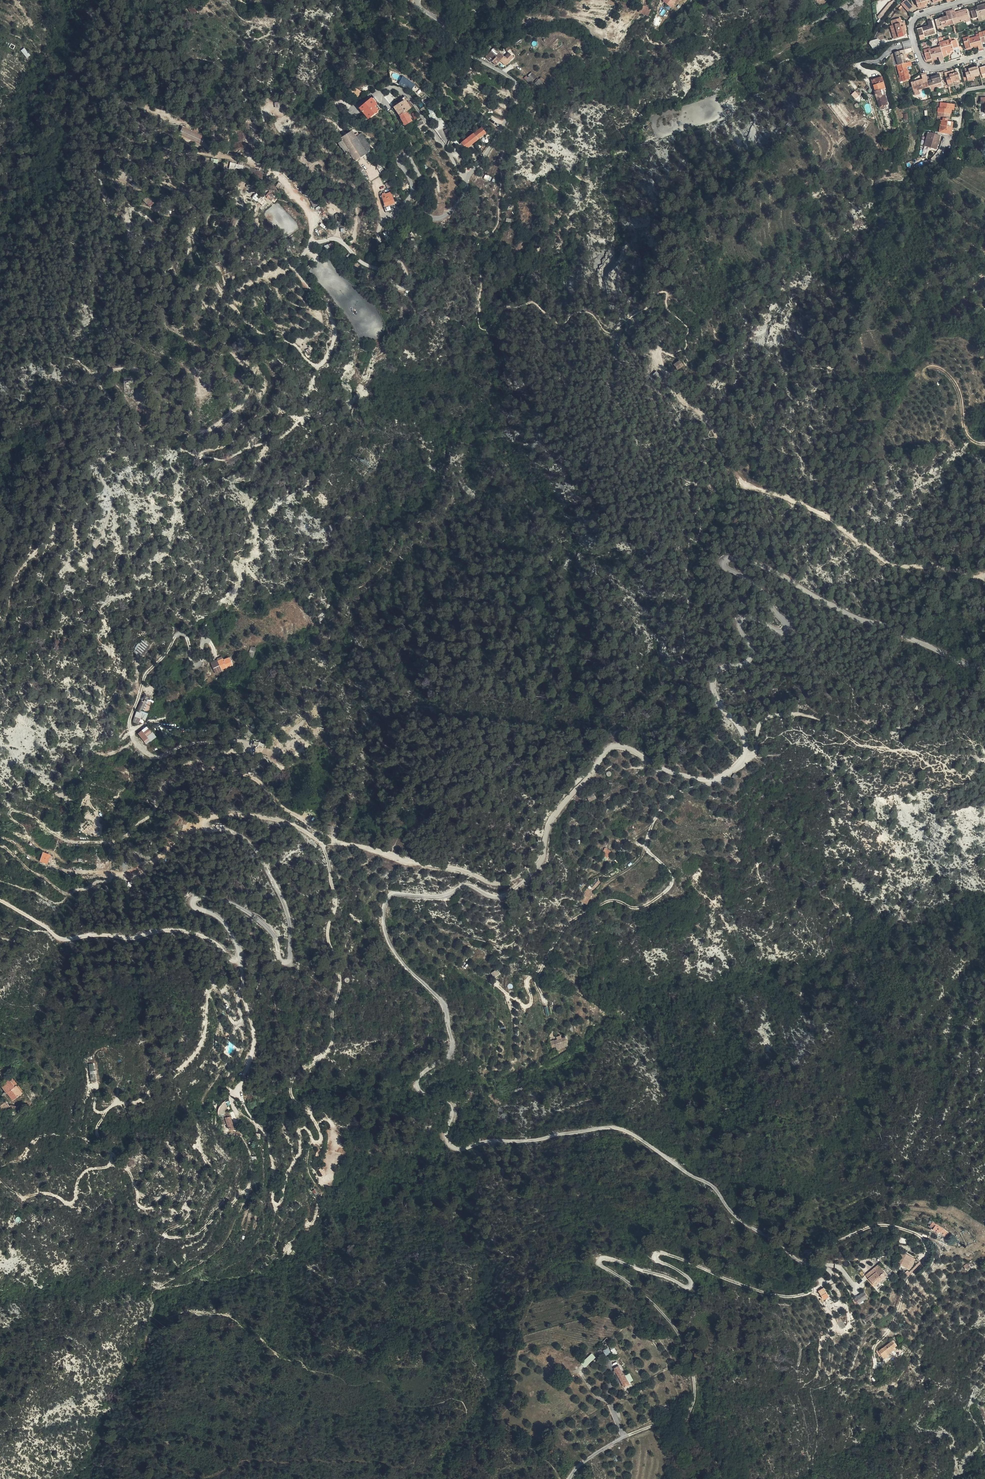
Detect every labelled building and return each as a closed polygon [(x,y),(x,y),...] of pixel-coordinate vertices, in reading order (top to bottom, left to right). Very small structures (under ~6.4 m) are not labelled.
[(902,4),(908,11),(912,7),(906,0),(902,4)] [(877,17),(882,21),(890,11),(894,6),(890,2),(877,17)] [(977,6),(978,9),(971,11),(973,19),(978,17),(978,16),(982,15),(984,14),(984,3),(977,6)] [(956,14),(955,10),(950,11),(953,24),(965,21),(965,19),(969,18),(967,10),(956,14)] [(953,24),(950,11),(945,13),(946,16),(935,20),(939,31),(943,30),(942,27),(953,24)] [(900,17),(898,16),(893,17),(894,21),(896,30),(896,31),(892,33),(893,39),(907,35),(904,23),(901,24),(900,17)] [(932,21),(927,22),(928,26),(917,29),(919,37),(924,36),(935,33),(932,21)] [(977,46),(979,51),(983,49),(981,43),(979,35),(976,36),(969,38),(967,39),(968,41),(964,42),(966,49),(977,46)] [(951,40),(939,43),(940,47),(942,56),(947,54),(946,51),(950,49),(953,48),(958,47),(956,40),(951,41),(951,40)] [(938,57),(939,60),(943,59),(942,56),(940,47),(928,50),(929,52),(924,53),(927,61),(931,59),(938,57)] [(501,56),(505,54),(501,49),(492,58),(496,63),(497,62),(500,65),(506,61),(501,56)] [(905,59),(902,50),(895,52),(898,65),(906,63),(905,59)] [(506,52),(505,54),(501,56),(506,61),(510,57),(506,52)] [(906,63),(898,65),(896,66),(900,77),(904,76),(905,81),(909,80),(910,79),(907,67),(911,66),(909,62),(906,63)] [(974,76),(980,75),(977,67),(973,68),(965,70),(967,78),(974,76)] [(525,77),(530,83),(537,76),(532,71),(525,77)] [(946,78),(948,84),(951,83),(960,80),(958,72),(954,73),(949,75),(950,77),(946,78)] [(911,82),(913,90),(917,89),(918,90),(929,87),(929,86),(927,78),(926,76),(926,74),(922,75),(921,75),(922,79),(913,82),(911,82)] [(929,86),(941,83),(942,82),(940,75),(936,76),(927,78),(929,86)] [(413,89),(416,82),(402,76),(399,83),(413,89)] [(881,77),(872,80),(880,108),(882,109),(884,109),(885,106),(885,105),(887,104),(883,90),(885,89),(881,77)] [(372,101),(369,95),(359,101),(361,105),(359,107),(363,115),(374,109),(370,102),(372,101)] [(404,97),(401,99),(407,110),(410,108),(404,97)] [(407,110),(401,99),(390,105),(396,116),(395,117),(399,125),(407,120),(403,112),(407,110)] [(941,120),(940,125),(952,127),(953,122),(950,121),(948,121),(948,119),(950,120),(951,110),(952,104),(942,102),(941,108),(939,108),(938,108),(936,119),(941,120)] [(433,108),(428,111),(432,120),(438,118),(433,108)] [(420,130),(426,126),(423,119),(416,122),(420,130)] [(952,127),(940,125),(939,132),(942,132),(951,134),(952,127)] [(182,126),(179,135),(201,142),(204,133),(182,126)] [(349,128),(344,131),(356,139),(353,133),(349,128)] [(362,144),(363,149),(365,148),(366,147),(367,145),(367,142),(365,139),(358,129),(353,133),(356,139),(362,144)] [(344,131),(340,134),(338,137),(352,157),(363,149),(356,139),(344,131)] [(459,152),(481,138),(477,132),(452,148),(455,153),(458,151),(459,152)] [(928,132),(924,146),(928,147),(936,149),(940,136),(928,132)] [(929,160),(923,162),(916,164),(917,167),(918,169),(926,167),(931,165),(929,160)] [(385,202),(391,200),(390,194),(389,191),(388,189),(381,192),(385,202)] [(269,191),(266,195),(275,202),(278,197),(269,191)] [(253,196),(263,205),(267,201),(262,196),(261,197),(257,193),(253,196)] [(334,241),(325,245),(328,252),(337,249),(334,241)] [(673,370),(675,368),(679,365),(677,361),(670,365),(673,370)] [(142,638),(135,647),(144,654),(151,646),(142,638)] [(257,648),(251,646),(248,657),(254,658),(257,648)] [(135,649),(133,651),(142,657),(144,654),(135,649)] [(231,656),(226,659),(225,658),(224,659),(222,656),(217,658),(218,660),(210,663),(215,674),(223,670),(222,667),(228,664),(229,666),(234,664),(231,656)] [(144,694),(133,721),(139,724),(142,717),(147,719),(155,699),(144,694)] [(149,725),(138,731),(146,743),(157,737),(149,725)] [(593,793),(587,796),(590,801),(596,798),(593,793)] [(88,820),(85,826),(92,830),(95,825),(88,820)] [(611,851),(605,848),(601,854),(607,858),(611,851)] [(43,858),(51,861),(54,852),(46,850),(43,858)] [(590,885),(593,888),(594,889),(599,882),(595,879),(590,885)] [(594,892),(591,890),(588,888),(580,901),(586,904),(594,892)] [(494,977),(501,973),(498,968),(491,972),(494,977)] [(565,1037),(554,1041),(556,1046),(556,1047),(560,1045),(567,1043),(565,1037)] [(95,1062),(89,1063),(91,1080),(97,1080),(95,1062)] [(19,1085),(13,1078),(13,1077),(8,1071),(0,1077),(0,1080),(1,1081),(11,1092),(19,1085)] [(222,1107),(219,1107),(219,1109),(219,1111),(221,1114),(224,1113),(225,1116),(225,1118),(224,1118),(229,1130),(235,1128),(229,1112),(225,1113),(224,1110),(225,1107),(222,1107)] [(910,1253),(903,1254),(900,1259),(906,1262),(910,1253)] [(914,1254),(913,1254),(912,1253),(910,1253),(906,1262),(905,1264),(907,1266),(908,1264),(909,1265),(914,1256),(914,1254)] [(912,1266),(918,1259),(914,1256),(909,1265),(912,1266)] [(983,1262),(980,1257),(971,1263),(973,1267),(983,1262)] [(916,1271),(922,1263),(918,1259),(912,1266),(911,1267),(916,1271)] [(869,1272),(872,1276),(877,1272),(876,1270),(885,1263),(883,1261),(869,1272)] [(877,1272),(872,1276),(880,1286),(885,1282),(883,1279),(891,1272),(885,1263),(876,1270),(877,1272)] [(823,1289),(828,1299),(833,1295),(829,1286),(823,1289)] [(872,1295),(868,1290),(860,1297),(863,1302),(872,1295)] [(896,1340),(884,1347),(888,1353),(899,1345),(896,1340)] [(580,1360),(582,1362),(590,1353),(588,1351),(580,1360)] [(592,1352),(582,1363),(586,1367),(596,1356),(592,1352)] [(625,1372),(623,1373),(621,1374),(628,1387),(631,1385),(625,1372)]
